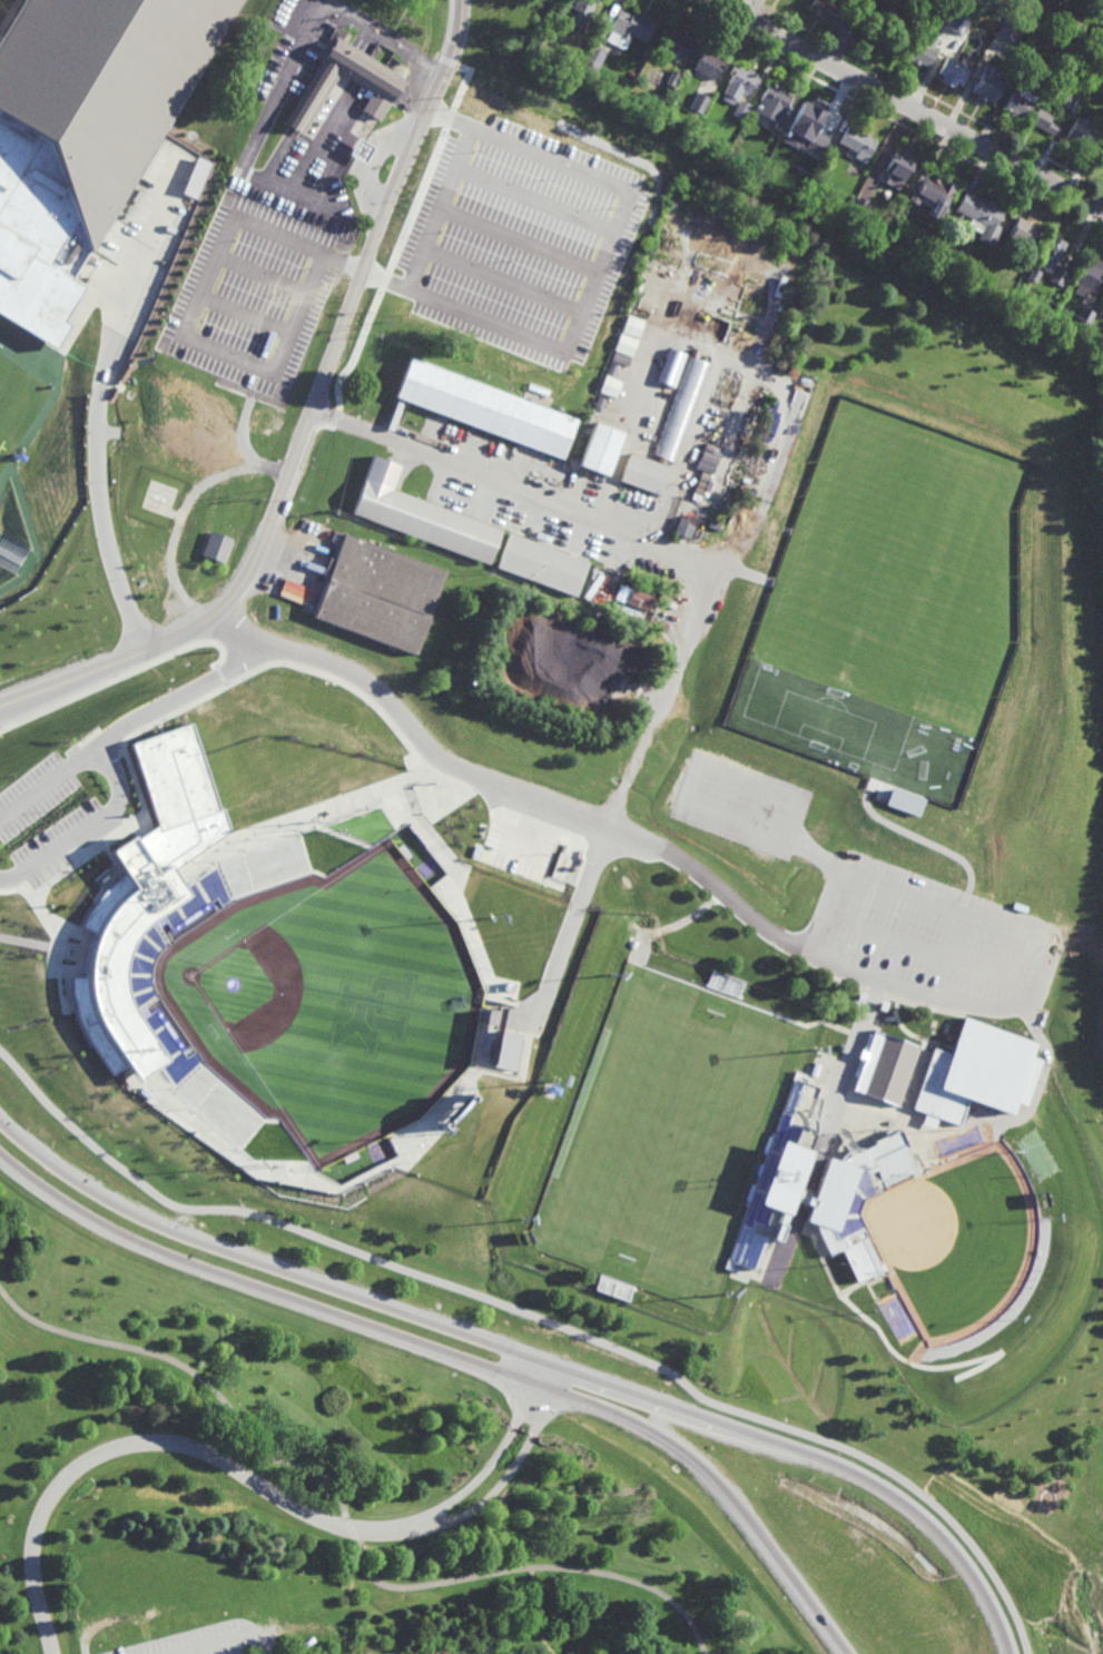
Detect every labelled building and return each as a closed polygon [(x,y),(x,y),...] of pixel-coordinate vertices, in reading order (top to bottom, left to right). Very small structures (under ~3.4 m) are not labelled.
[(47,142),(70,200),(89,248),(90,253),(243,0),(23,0),(0,37),(0,113),(47,142)] [(571,8),(575,0),(597,0),(581,31),(569,24),(577,11),(571,8)] [(808,9),(814,0),(829,0),(846,10),(843,16),(849,20),(850,17),(859,22),(851,36),(843,30),(844,28),(837,23),(836,26),(827,20),(827,21),(824,19),(821,21),(815,17),(816,13),(808,9)] [(961,33),(946,26),(948,21),(944,19),(952,3),(962,9),(959,13),(969,19),(961,33)] [(630,16),(631,12),(644,20),(644,18),(654,23),(644,42),(632,36),(623,51),(604,40),(609,31),(607,30),(619,9),(630,16)] [(943,30),(933,48),(938,51),(929,68),(919,62),(918,65),(914,62),(915,60),(908,56),(927,21),(943,30)] [(283,122),(303,135),(341,73),(373,92),(363,110),(378,121),(404,78),(345,43),(351,35),(342,28),(283,122)] [(683,59),(679,57),(677,62),(668,58),(670,52),(660,47),(669,30),(692,43),(683,59)] [(993,53),(984,49),(992,35),(1001,40),(993,53)] [(597,72),(581,65),(591,45),(605,52),(597,72)] [(722,69),(720,68),(713,80),(692,69),(703,48),(725,60),(722,66),(723,67),(722,69)] [(963,86),(957,83),(955,88),(940,80),(944,76),(938,73),(947,57),(968,68),(966,73),(968,75),(963,86)] [(991,104),(985,100),(984,101),(975,97),(977,93),(969,90),(979,71),(983,63),(992,69),(988,75),(1002,82),(991,104)] [(747,72),(748,69),(754,72),(752,75),(760,79),(756,88),(754,87),(749,95),(746,92),(745,96),(741,95),(737,100),(736,100),(732,105),(722,99),(725,93),(723,93),(729,83),(728,82),(732,76),(729,73),(733,65),(747,72)] [(674,89),(664,82),(672,70),(682,77),(674,89)] [(784,115),(774,109),(769,117),(757,111),(761,100),(760,99),(768,83),(792,96),(784,115)] [(1035,96),(1023,120),(1017,117),(1015,122),(1007,118),(1010,112),(1002,108),(1010,92),(1014,93),(1017,87),(1035,96)] [(1073,112),(1060,105),(1066,91),(1080,99),(1073,112)] [(701,115),(689,108),(698,92),(709,99),(701,115)] [(743,120),(732,115),(740,99),(751,106),(743,120)] [(824,111),(823,112),(833,118),(824,135),(825,136),(824,139),(823,138),(819,145),(805,137),(808,131),(800,128),(802,122),(798,120),(806,104),(811,107),(813,105),(824,111)] [(1046,114),(1047,111),(1052,112),(1050,116),(1052,117),(1050,122),(1057,126),(1052,136),(1028,125),(1037,108),(1046,114)] [(56,348),(0,315),(0,113),(47,142),(89,248),(71,278),(85,286),(63,321),(70,325),(56,348)] [(1081,120),(1082,119),(1086,121),(1085,122),(1090,125),(1089,128),(1096,132),(1089,149),(1080,145),(1079,146),(1063,138),(1074,117),(1081,120)] [(856,129),(857,128),(865,132),(864,134),(868,136),(868,137),(877,141),(866,164),(855,157),(857,152),(838,142),(848,125),(856,129)] [(374,148),(359,138),(349,154),(363,164),(374,148)] [(916,163),(906,183),(904,181),(899,190),(885,183),(889,174),(885,171),(892,159),(890,158),(892,155),(893,156),(895,151),(916,163)] [(806,189),(792,183),(800,167),(813,174),(806,189)] [(819,183),(813,179),(817,171),(824,176),(819,183)] [(933,180),(935,178),(940,181),(939,184),(942,186),(945,179),(958,185),(940,221),(927,215),(933,203),(926,199),(925,200),(920,198),(922,196),(915,194),(924,176),(933,180)] [(994,247),(977,239),(981,234),(967,226),(971,219),(955,210),(966,189),(1006,210),(997,226),(1003,229),(994,247)] [(861,220),(847,213),(856,197),(870,205),(861,220)] [(1027,248),(1006,236),(1016,217),(1037,229),(1027,248)] [(1050,270),(1043,266),(1034,284),(1025,279),(1048,235),(1064,244),(1050,270)] [(924,257),(917,254),(926,237),(933,240),(924,257)] [(1085,255),(1102,264),(1102,275),(1093,294),(1089,292),(1084,298),(1073,293),(1077,285),(1071,282),(1085,255)] [(1060,287),(1048,282),(1056,267),(1067,274),(1060,287)] [(985,293),(977,288),(983,278),(992,283),(985,293)] [(1086,329),(1074,323),(1083,307),(1094,314),(1086,329)] [(638,338),(621,333),(628,316),(643,323),(638,338)] [(673,387),(657,381),(669,348),(686,355),(673,387)] [(672,461),(666,459),(664,463),(670,465),(660,494),(619,480),(629,450),(656,460),(658,455),(652,454),(688,357),(708,365),(672,461)] [(562,460),(396,400),(411,360),(577,420),(562,460)] [(614,378),(605,375),(610,363),(618,366),(614,378)] [(615,400),(599,393),(604,376),(621,383),(615,400)] [(601,410),(593,407),(597,396),(604,400),(601,410)] [(605,475),(577,465),(593,422),(621,433),(605,475)] [(489,563),(352,511),(375,451),(402,462),(393,486),(502,528),(489,563)] [(688,538),(672,532),(680,511),(696,518),(688,538)] [(719,524),(722,525),(720,530),(707,525),(710,518),(715,519),(717,514),(722,516),(719,524)] [(201,555),(213,559),(224,562),(233,539),(220,535),(210,531),(201,555)] [(446,569),(415,653),(313,614),(326,578),(322,577),(329,554),(335,557),(345,531),(446,569)] [(574,595),(495,567),(509,532),(587,561),(574,595)] [(648,612),(626,603),(631,589),(653,597),(648,612)] [(167,1060),(136,1015),(127,998),(125,983),(125,966),(128,953),(135,938),(148,924),(189,897),(183,887),(171,870),(230,833),(224,807),(218,809),(200,755),(191,725),(129,745),(156,826),(135,841),(131,836),(108,851),(122,875),(102,892),(88,914),(80,927),(96,934),(91,953),(88,966),(88,977),(69,978),(69,995),(77,1021),(90,1047),(111,1076),(118,1072),(126,1066),(136,1080),(155,1067),(167,1060)] [(884,805),(917,817),(923,800),(890,788),(884,805)] [(267,1118),(204,1064),(170,1014),(158,995),(152,982),(152,972),(156,961),(163,951),(238,900),(316,874),(303,834),(216,864),(183,887),(189,897),(148,924),(135,938),(128,953),(125,966),(125,983),(127,998),(136,1015),(167,1060),(155,1067),(173,1091),(239,1150),(267,1118)] [(933,1048),(912,1109),(924,1113),(920,1124),(934,1129),(937,1119),(959,1126),(968,1101),(1011,1115),(1036,1043),(963,1016),(949,1054),(933,1048)] [(494,1069),(516,1071),(520,1033),(498,1030),(494,1069)] [(898,1107),(877,1100),(850,1091),(856,1077),(853,1076),(859,1060),(856,1059),(859,1048),(863,1050),(868,1033),(871,1034),(874,1030),(919,1047),(898,1107)] [(738,1273),(721,1268),(726,1258),(727,1259),(794,1071),(810,1076),(809,1080),(798,1076),(797,1080),(818,1087),(809,1112),(810,1114),(813,1119),(814,1120),(816,1120),(816,1124),(816,1130),(815,1136),(810,1145),(808,1152),(809,1152),(786,1214),(776,1242),(769,1240),(766,1249),(760,1247),(751,1270),(730,1263),(729,1266),(740,1270),(738,1273)] [(885,1271),(882,1263),(878,1264),(866,1238),(868,1235),(858,1215),(864,1200),(912,1174),(913,1176),(920,1173),(916,1165),(918,1163),(914,1153),(909,1155),(906,1148),(907,1146),(899,1129),(871,1141),(871,1144),(859,1150),(859,1149),(850,1149),(846,1150),(841,1152),(837,1156),(835,1161),(824,1158),(808,1199),(802,1197),(799,1204),(806,1207),(800,1221),(814,1225),(827,1257),(839,1251),(855,1283),(865,1279),(867,1282),(878,1277),(877,1274),(885,1271)] [(898,1342),(878,1301),(892,1293),(912,1335),(898,1342)]
